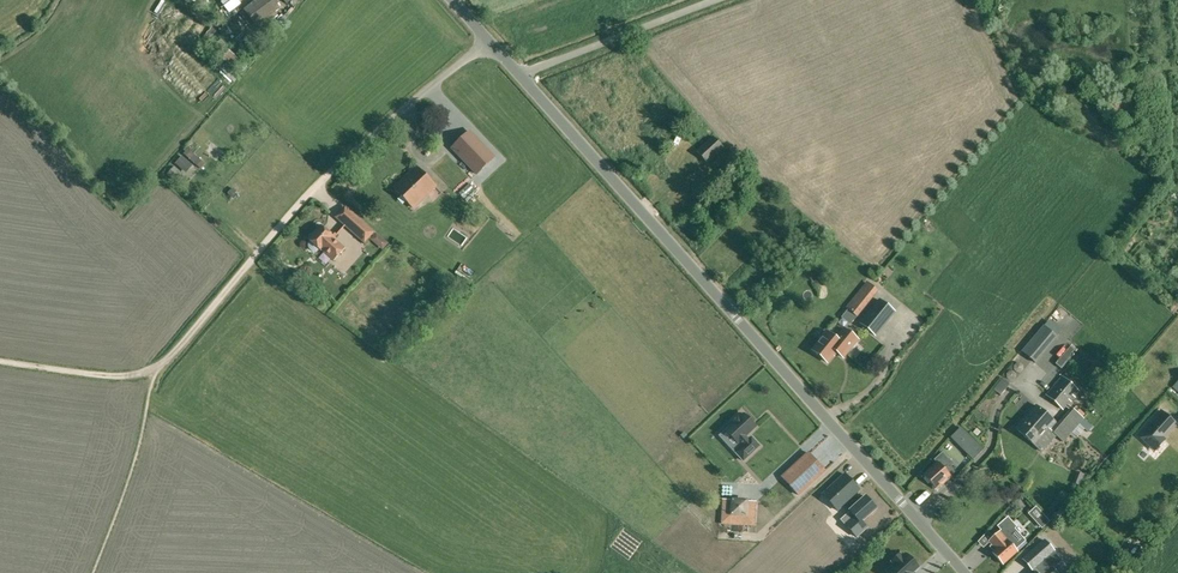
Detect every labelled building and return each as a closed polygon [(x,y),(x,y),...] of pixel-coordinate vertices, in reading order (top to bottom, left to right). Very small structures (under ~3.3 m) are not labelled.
[(275,0),(259,0),(244,10),(256,26),(281,8),(275,0)] [(452,148),(477,174),(494,158),(469,131),(452,148)] [(723,148),(712,136),(696,152),(707,163),(723,148)] [(444,155),(436,162),(455,181),(463,174),(444,155)] [(464,161),(458,166),(463,172),(469,166),(464,161)] [(181,175),(173,167),(166,175),(175,182),(181,175)] [(413,208),(436,187),(416,167),(394,188),(413,208)] [(374,232),(354,214),(344,225),(364,243),(374,232)] [(320,225),(308,239),(310,241),(308,243),(308,245),(309,248),(310,250),(312,251),(314,251),(317,251),(319,249),(321,251),(321,250),(322,250),(333,261),(344,248),(336,241),(337,240),(320,225)] [(376,240),(388,248),(392,241),(381,233),(376,240)] [(877,291),(868,283),(847,308),(857,316),(877,291)] [(894,312),(879,300),(860,324),(875,336),(894,312)] [(1057,337),(1043,325),(1021,351),(1035,363),(1057,337)] [(843,358),(858,340),(844,329),(836,339),(827,332),(820,339),(821,340),(813,351),(827,363),(836,352),(843,358)] [(1001,393),(1009,383),(1009,382),(1002,377),(994,387),(1001,393)] [(1065,407),(1067,404),(1078,391),(1062,377),(1046,395),(1063,410),(1065,407)] [(745,407),(742,404),(734,412),(736,415),(729,420),(741,434),(742,433),(746,437),(739,443),(746,451),(763,437),(755,428),(753,430),(750,427),(760,418),(748,404),(745,407)] [(1034,446),(1055,422),(1036,406),(1015,429),(1034,446)] [(1162,411),(1139,436),(1154,450),(1164,440),(1161,437),(1174,423),(1162,411)] [(951,437),(966,453),(976,443),(961,427),(951,437)] [(825,471),(808,453),(782,477),(798,495),(825,471)] [(945,471),(953,464),(947,458),(942,453),(935,460),(938,463),(923,475),(936,489),(950,476),(945,471)] [(859,490),(845,474),(823,495),(837,510),(859,490)] [(862,522),(876,509),(865,497),(849,511),(850,512),(841,520),(856,537),(867,528),(862,522)] [(1036,523),(1039,527),(1047,521),(1043,517),(1036,523)] [(1019,547),(1025,541),(1014,529),(1004,538),(999,532),(988,542),(996,550),(992,553),(1003,565),(1017,552),(1013,547),(1016,544),(1019,547)] [(1033,551),(1023,559),(1032,570),(1035,567),(1053,552),(1054,551),(1044,540),(1033,551)] [(1050,564),(1058,557),(1053,552),(1035,567),(1039,572),(1038,572),(1058,572),(1050,564)] [(913,572),(914,571),(916,570),(918,568),(915,564),(906,554),(902,557),(900,554),(891,562),(894,565),(886,571),(888,572),(914,572),(913,572)]
